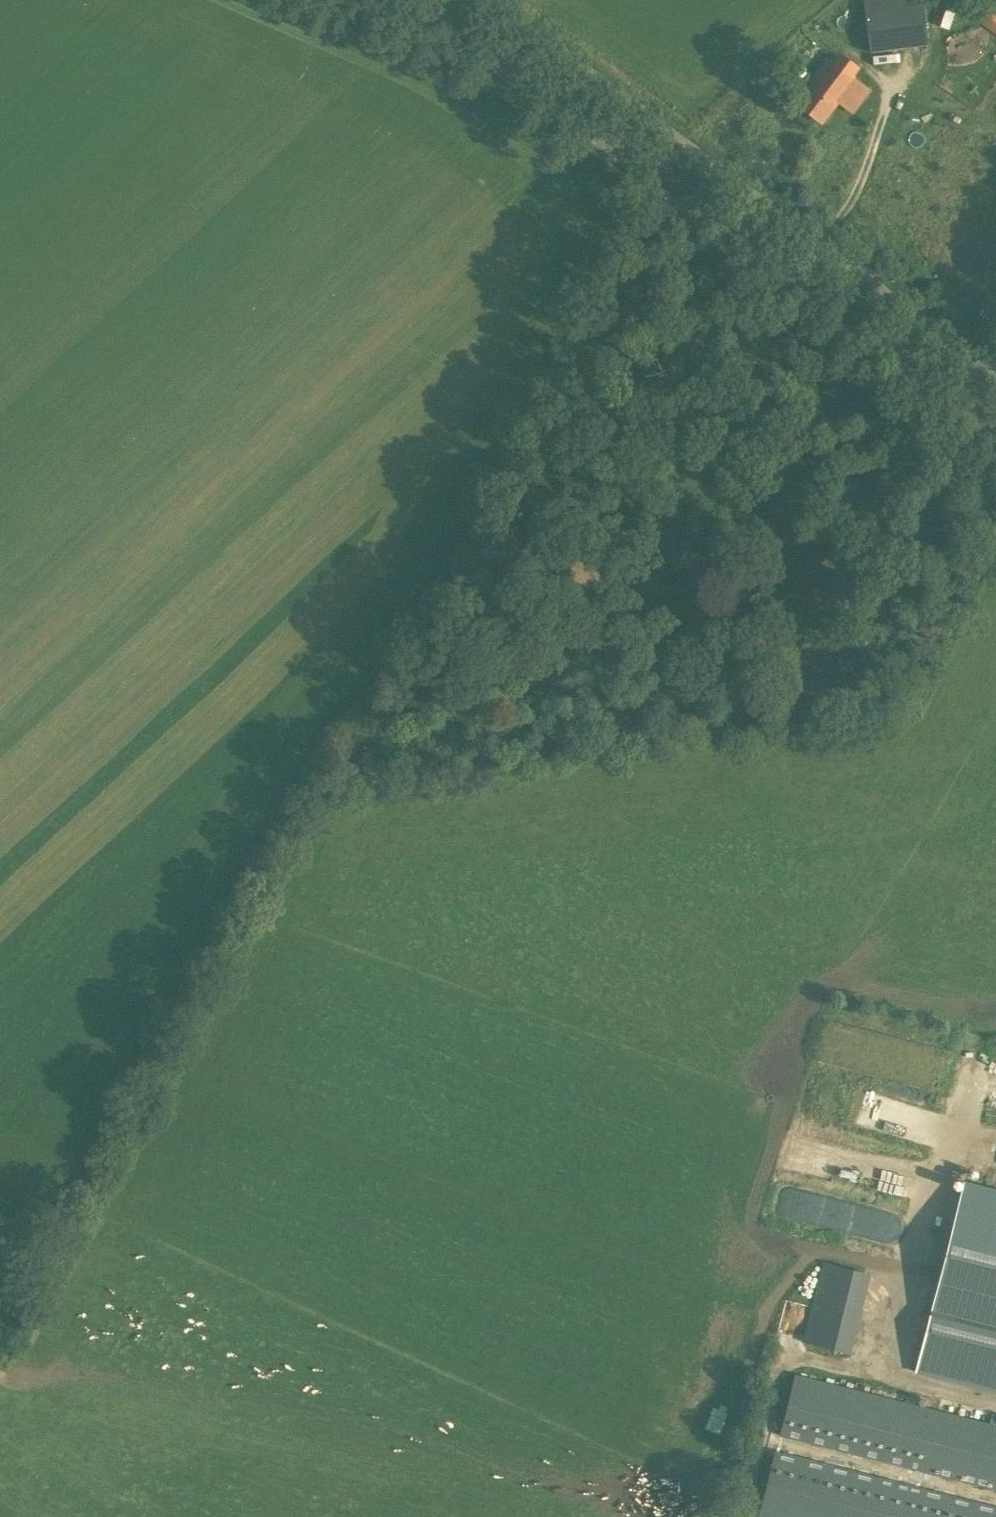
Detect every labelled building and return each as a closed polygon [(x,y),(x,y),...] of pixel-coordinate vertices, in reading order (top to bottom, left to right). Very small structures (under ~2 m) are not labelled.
[(923,0),(862,0),(868,50),(928,43),(923,0)] [(995,32),(995,13),(991,9),(982,22),(995,32)] [(838,100),(852,111),(866,92),(826,61),(811,80),(813,82),(798,102),(822,121),(838,100)] [(963,1181),(916,1371),(995,1391),(995,1189),(963,1181)] [(850,1354),(870,1274),(822,1262),(803,1341),(850,1354)] [(795,1375),(780,1435),(995,1490),(995,1415),(992,1414),(990,1422),(795,1375)] [(775,1451),(758,1516),(995,1516),(995,1506),(775,1451)]
